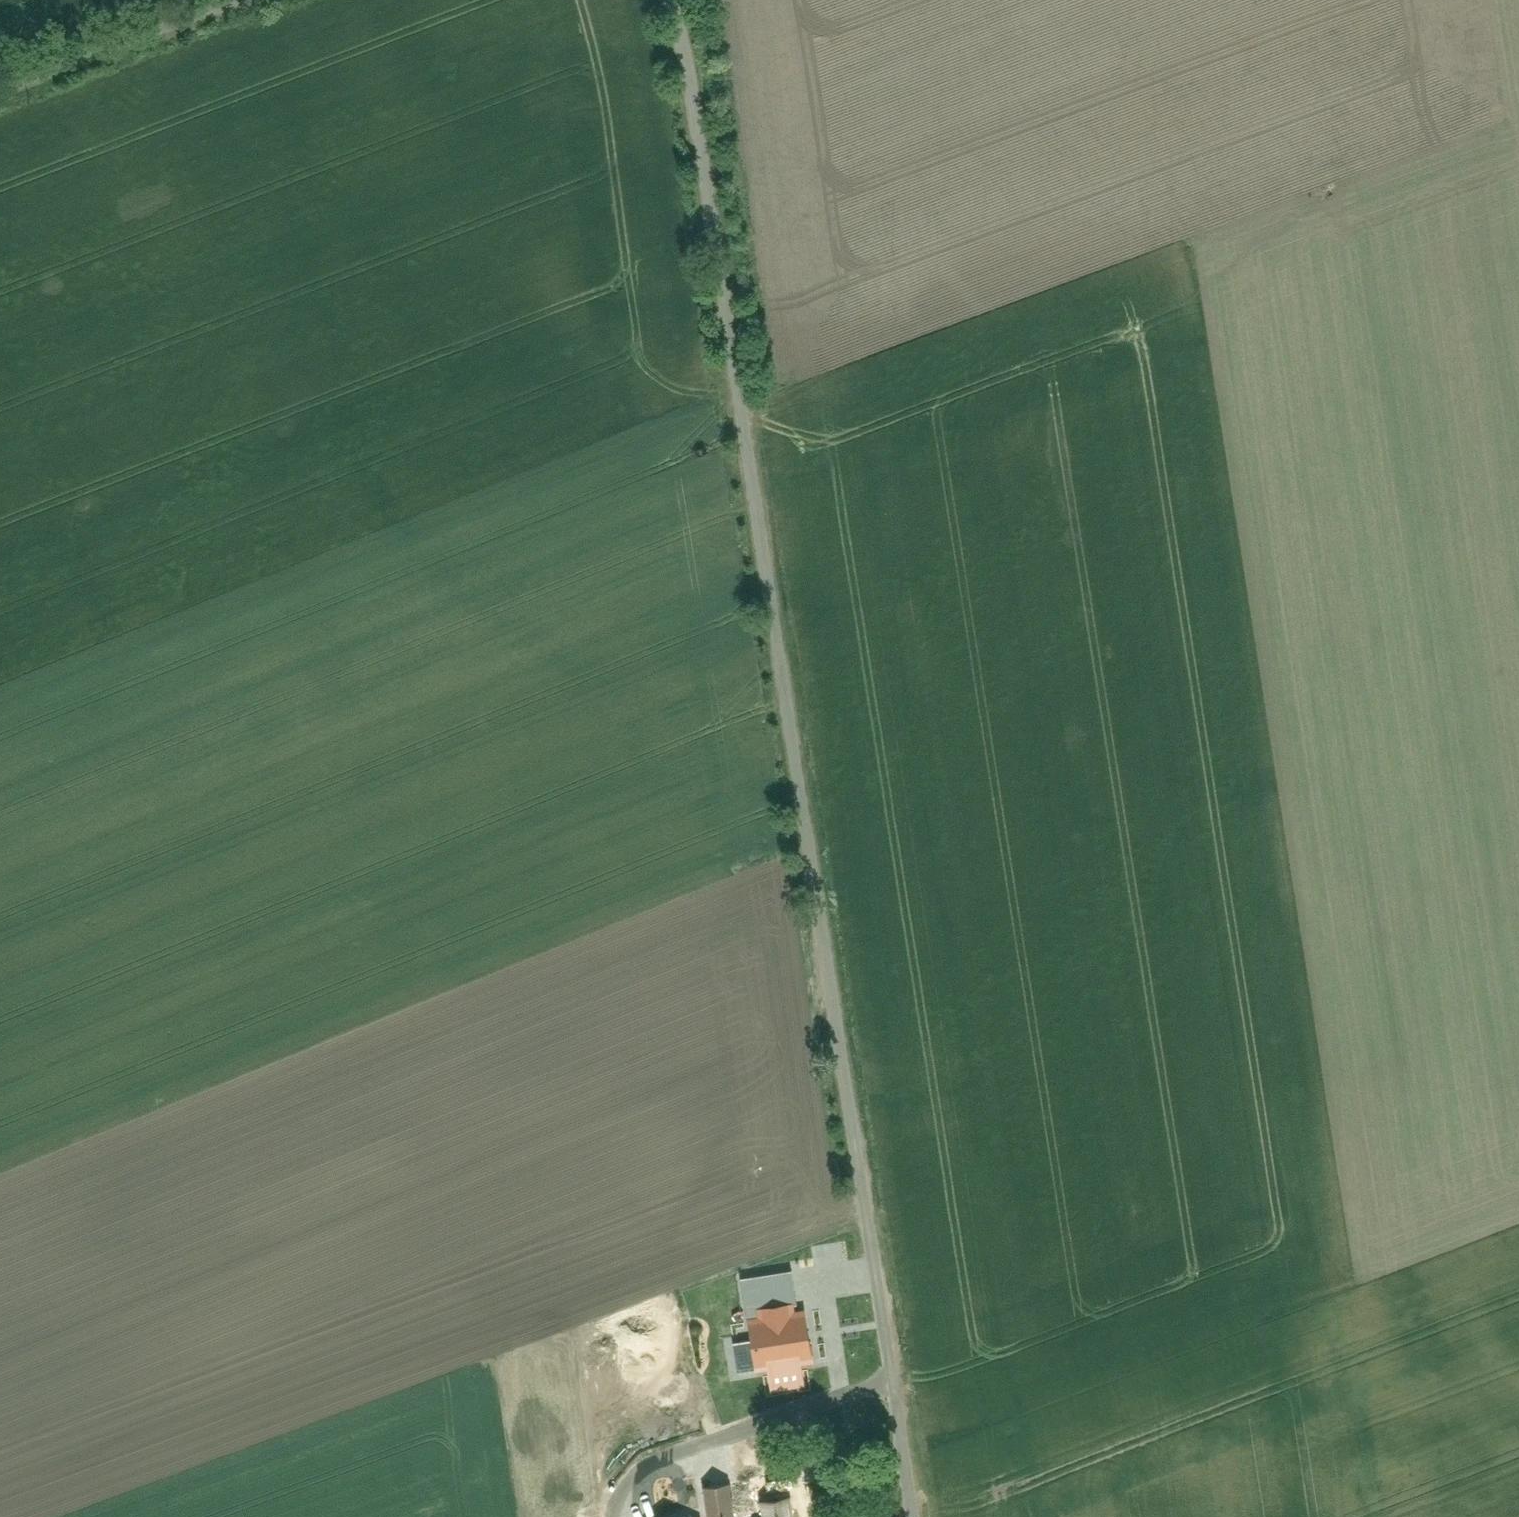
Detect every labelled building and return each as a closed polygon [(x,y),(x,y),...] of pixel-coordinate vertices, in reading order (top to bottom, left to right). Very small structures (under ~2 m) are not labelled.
[(701,1516),(742,1516),(737,1481),(709,1485),(713,1515),(701,1516)] [(797,1494),(766,1498),(768,1516),(800,1516),(797,1494)]
